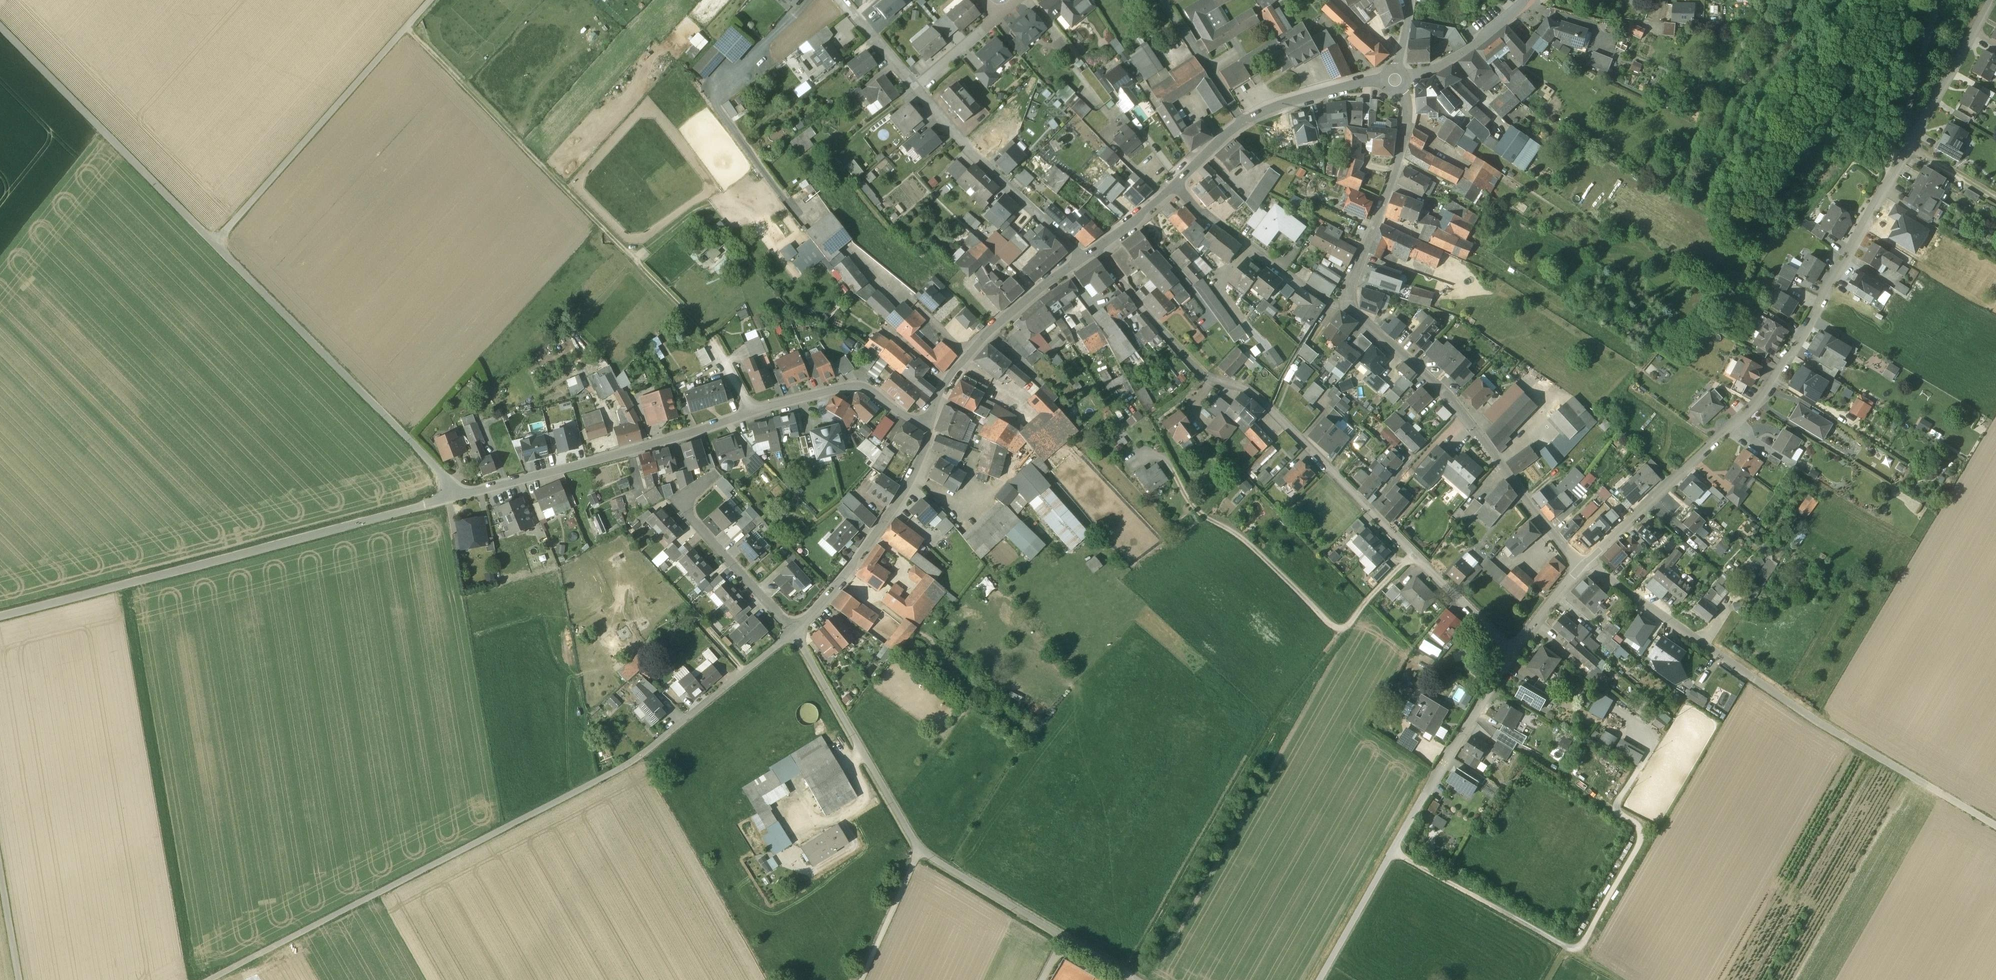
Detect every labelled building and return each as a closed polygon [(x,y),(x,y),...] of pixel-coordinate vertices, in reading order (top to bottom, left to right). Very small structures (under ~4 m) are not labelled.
[(876,8),(886,19),(904,4),(900,0),(885,0),(876,8)] [(960,30),(979,14),(971,6),(966,0),(947,15),(959,29),(960,30)] [(1075,23),(1083,17),(1072,4),(1073,4),(1070,1),(1071,1),(1071,0),(1045,0),(1040,4),(1053,19),(1063,11),(1069,19),(1072,19),(1075,23)] [(1083,17),(1095,7),(1091,0),(1077,0),(1073,4),(1072,4),(1083,17)] [(1208,52),(1260,22),(1253,9),(1229,23),(1219,6),(1230,0),(1201,0),(1183,10),(1191,23),(1192,22),(1202,39),(1201,40),(1208,52)] [(1264,10),(1275,1),(1277,0),(1260,0),(1258,2),(1264,10)] [(1350,8),(1365,24),(1371,19),(1368,15),(1377,8),(1375,3),(1373,0),(1363,0),(1350,8)] [(1386,28),(1403,20),(1401,7),(1398,0),(1381,0),(1375,3),(1377,8),(1386,28)] [(1289,23),(1275,1),(1264,10),(1260,13),(1276,38),(1292,28),(1289,23)] [(1348,40),(1366,56),(1379,45),(1367,35),(1366,36),(1330,2),(1322,10),(1351,36),(1348,40)] [(1673,23),(1692,25),(1694,5),(1674,5),(1673,23)] [(1017,36),(1025,45),(1031,40),(1033,41),(1039,35),(1039,33),(1045,28),(1030,12),(1024,17),(1025,19),(1019,24),(1017,23),(1011,28),(1017,36)] [(947,38),(959,29),(947,15),(946,13),(935,23),(944,34),(947,38)] [(1548,18),(1535,34),(1549,44),(1555,36),(1561,28),(1556,24),(1548,18)] [(1292,28),(1276,38),(1282,48),(1272,54),(1281,69),(1284,67),(1286,70),(1293,66),(1294,68),(1320,53),(1312,39),(1303,22),(1292,28)] [(1412,22),(1409,41),(1428,41),(1428,35),(1424,34),(1425,24),(1412,22)] [(1557,22),(1556,24),(1561,28),(1555,36),(1569,44),(1582,48),(1587,32),(1557,22)] [(932,30),(939,38),(944,34),(935,23),(929,28),(931,30),(932,30)] [(1664,23),(1663,35),(1674,36),(1675,24),(1664,23)] [(1448,28),(1425,24),(1424,34),(1428,35),(1447,39),(1448,28)] [(1619,43),(1627,46),(1634,27),(1626,24),(1619,43)] [(910,40),(914,45),(931,30),(929,28),(927,25),(910,40)] [(1540,55),(1549,44),(1535,34),(1526,47),(1507,26),(1496,35),(1504,44),(1523,66),(1535,51),(1540,55)] [(807,41),(815,52),(827,42),(826,40),(832,35),(826,27),(807,41)] [(1447,39),(1450,39),(1455,52),(1466,45),(1456,29),(1448,28),(1447,39)] [(1678,43),(1639,28),(1635,37),(1645,41),(1641,52),(1652,56),(1656,46),(1674,52),(1672,51),(1675,42),(1677,43),(1678,43)] [(724,56),(733,64),(749,45),(731,29),(714,47),(724,56)] [(914,45),(927,59),(944,44),(939,38),(932,30),(931,30),(914,45)] [(698,31),(689,41),(693,44),(686,52),(693,59),(709,42),(698,31)] [(1312,39),(1320,53),(1336,45),(1327,31),(1322,34),(1312,39)] [(598,47),(606,39),(600,33),(592,41),(598,47)] [(1496,35),(1490,40),(1498,49),(1504,44),(1496,35)] [(1008,43),(1016,53),(1025,45),(1017,36),(1008,43)] [(1265,58),(1272,54),(1282,48),(1276,38),(1259,49),(1265,58)] [(996,39),(983,50),(984,51),(996,40),(996,39)] [(985,65),(991,72),(992,72),(1010,56),(1009,55),(1010,54),(1010,53),(1007,50),(1005,49),(1005,50),(996,40),(984,51),(983,50),(976,55),(985,65)] [(1477,51),(1505,84),(1511,79),(1494,58),(1493,52),(1498,49),(1490,40),(1477,51)] [(815,52),(807,41),(798,48),(802,54),(815,52)] [(1431,41),(1428,41),(1409,41),(1408,61),(1408,63),(1430,63),(1431,41)] [(828,69),(828,70),(835,64),(842,59),(836,52),(835,52),(827,42),(815,52),(823,62),(823,63),(824,62),(829,68),(828,69)] [(1144,81),(1163,69),(1146,43),(1127,55),(1144,81)] [(1025,45),(1016,53),(1020,57),(1029,49),(1025,45)] [(1351,75),(1336,45),(1320,53),(1333,80),(1351,75)] [(1366,57),(1375,67),(1389,56),(1380,45),(1379,45),(1366,56),(1366,57)] [(1064,51),(1074,64),(1081,58),(1072,46),(1064,51)] [(694,69),(704,78),(724,56),(714,47),(694,69)] [(1259,49),(1240,60),(1246,69),(1265,58),(1259,49)] [(1590,64),(1608,71),(1614,57),(1595,50),(1590,64)] [(1459,63),(1474,83),(1478,81),(1478,70),(1485,63),(1475,51),(1459,63)] [(1988,82),(1992,76),(1995,69),(1995,57),(1985,51),(1981,57),(1983,57),(1977,68),(1976,67),(1972,73),(1988,82)] [(823,62),(815,52),(810,57),(817,67),(823,62)] [(847,66),(857,78),(876,64),(866,52),(847,66)] [(910,57),(905,61),(910,67),(915,63),(910,57)] [(1186,71),(1198,63),(1193,57),(1169,73),(1171,77),(1171,76),(1184,68),(1186,71)] [(1219,72),(1230,89),(1251,76),(1246,69),(1240,60),(1240,59),(1219,72)] [(1634,61),(1631,69),(1640,72),(1642,64),(1634,61)] [(1184,68),(1171,76),(1183,93),(1193,86),(1207,77),(1198,63),(1186,71),(1184,68)] [(1478,81),(1485,90),(1499,79),(1485,63),(1478,70),(1478,81)] [(974,74),(986,88),(997,79),(992,72),(991,72),(985,65),(974,74)] [(1121,100),(1129,109),(1138,103),(1126,88),(1132,84),(1119,66),(1104,77),(1121,100)] [(1441,84),(1445,90),(1456,83),(1461,80),(1452,66),(1435,76),(1441,84)] [(1144,81),(1150,90),(1171,77),(1169,73),(1165,68),(1163,69),(1144,81)] [(1520,72),(1511,79),(1505,84),(1505,85),(1510,91),(1520,102),(1523,100),(1535,89),(1520,72)] [(1171,76),(1171,77),(1150,90),(1161,106),(1156,109),(1157,109),(1175,138),(1179,135),(1179,134),(1186,129),(1168,102),(1183,93),(1171,76)] [(1435,76),(1431,80),(1437,87),(1441,84),(1435,76)] [(877,99),(883,106),(897,96),(883,77),(863,92),(862,93),(864,94),(871,104),(877,99)] [(1225,105),(1207,77),(1193,86),(1212,114),(1225,105)] [(1441,93),(1437,87),(1431,80),(1421,81),(1419,80),(1416,81),(1414,83),(1415,87),(1416,87),(1416,99),(1437,98),(1437,101),(1439,101),(1449,112),(1455,105),(1441,93)] [(1155,110),(1157,109),(1156,109),(1161,106),(1150,90),(1144,81),(1139,85),(1155,110)] [(941,96),(964,122),(978,109),(956,83),(941,96)] [(1458,102),(1469,113),(1474,107),(1477,104),(1456,83),(1445,90),(1458,102)] [(1056,94),(1082,118),(1091,108),(1065,84),(1056,94)] [(1539,93),(1548,100),(1555,90),(1545,84),(1539,93)] [(1979,93),(1991,99),(1992,98),(1995,93),(1982,86),(1979,93)] [(844,98),(850,105),(864,94),(862,93),(863,92),(859,87),(844,98)] [(1967,94),(1961,104),(1960,103),(1955,110),(1971,119),(1974,121),(1978,114),(1975,112),(1980,103),(1983,105),(1987,97),(1979,93),(1971,88),(1968,95),(1967,94)] [(1445,90),(1441,93),(1455,105),(1458,102),(1445,90)] [(1502,119),(1520,102),(1510,91),(1491,108),(1502,119)] [(1991,99),(1987,97),(1983,105),(1987,107),(1991,99)] [(1416,114),(1427,114),(1437,113),(1438,113),(1438,112),(1437,101),(1437,98),(1416,99),(1416,114)] [(877,99),(871,104),(866,107),(871,115),(883,106),(877,99)] [(1346,104),(1347,121),(1362,122),(1363,103),(1363,99),(1357,99),(1357,103),(1345,102),(1346,104)] [(1116,104),(1123,114),(1129,109),(1121,100),(1116,104)] [(729,101),(723,105),(732,119),(737,114),(729,101)] [(1339,125),(1347,124),(1347,121),(1346,104),(1328,105),(1329,114),(1330,125),(1333,125),(1334,127),(1338,127),(1339,125)] [(892,117),(905,132),(910,127),(920,119),(907,105),(892,117)] [(1490,122),(1474,107),(1469,113),(1475,118),(1485,127),(1490,122)] [(1952,116),(1968,125),(1971,119),(1955,110),(1952,116)] [(1293,115),(1299,141),(1309,139),(1307,128),(1313,127),(1314,127),(1313,124),(1311,117),(1310,112),(1293,115)] [(1437,121),(1444,126),(1448,120),(1438,112),(1438,113),(1437,113),(1437,119),(1437,121)] [(979,124),(987,133),(1000,121),(992,113),(979,124)] [(889,114),(870,128),(873,133),(892,118),(889,114)] [(1129,122),(1123,114),(1118,117),(1124,125),(1129,122)] [(1318,115),(1319,122),(1321,129),(1331,128),(1330,125),(1329,114),(1318,115)] [(1485,127),(1475,118),(1469,127),(1485,142),(1490,136),(1487,130),(1485,127)] [(910,127),(915,133),(925,125),(920,119),(910,127)] [(1179,135),(1190,152),(1211,138),(1210,136),(1200,120),(1186,129),(1179,134),(1179,135)] [(1387,120),(1386,130),(1395,131),(1396,121),(1387,120)] [(1448,120),(1444,126),(1437,136),(1438,139),(1454,149),(1456,145),(1463,135),(1465,132),(1448,120)] [(1009,131),(1000,121),(987,133),(978,141),(988,151),(1009,131)] [(1362,130),(1362,122),(1347,121),(1347,124),(1348,128),(1362,130)] [(1322,134),(1321,129),(1319,122),(1313,124),(1314,127),(1313,127),(1315,135),(1322,134)] [(1939,142),(1955,151),(1956,151),(1966,132),(1950,123),(1949,125),(1948,125),(1942,134),(1944,135),(1939,142)] [(1113,140),(1124,153),(1138,142),(1124,125),(1119,130),(1122,133),(1113,140)] [(1511,127),(1500,142),(1494,152),(1511,164),(1529,138),(1521,134),(1511,127)] [(809,137),(816,134),(812,128),(791,138),(799,153),(814,146),(809,137)] [(1346,140),(1346,148),(1358,152),(1359,140),(1368,141),(1368,139),(1367,139),(1368,131),(1362,130),(1348,128),(1347,128),(1346,140)] [(1396,131),(1395,131),(1386,130),(1371,129),(1368,128),(1368,131),(1367,139),(1368,139),(1373,140),(1395,142),(1396,131)] [(1405,157),(1428,171),(1436,159),(1422,152),(1427,140),(1429,141),(1430,139),(1414,129),(1409,143),(1405,157)] [(912,146),(922,157),(940,142),(929,130),(920,138),(912,145),(912,146)] [(1968,133),(1966,132),(1956,151),(1958,152),(1968,133)] [(902,145),(907,150),(912,146),(912,145),(920,138),(916,133),(902,145)] [(1463,135),(1456,145),(1466,151),(1472,155),(1478,145),(1463,135)] [(1483,144),(1494,152),(1500,142),(1490,136),(1485,142),(1483,144)] [(1542,147),(1529,138),(1511,164),(1525,172),(1542,147)] [(998,153),(1002,157),(1014,146),(1014,147),(1016,145),(1011,140),(998,153)] [(1214,157),(1228,172),(1239,163),(1247,172),(1257,162),(1249,153),(1247,155),(1233,140),(1214,157)] [(1393,157),(1395,142),(1373,140),(1372,155),(1393,157)] [(1138,142),(1124,153),(1126,155),(1140,144),(1138,142)] [(1936,150),(1959,162),(1963,155),(1958,152),(1956,151),(1955,151),(1939,142),(1936,150)] [(922,157),(912,146),(907,150),(906,151),(916,163),(922,157)] [(1002,168),(1007,173),(1024,157),(1014,147),(1014,146),(1002,157),(997,162),(1002,167),(1002,168)] [(1099,157),(1109,167),(1118,158),(1108,148),(1099,157)] [(1358,156),(1358,152),(1346,148),(1345,157),(1337,180),(1360,189),(1365,176),(1356,173),(1362,158),(1358,156)] [(1463,157),(1474,164),(1478,158),(1472,155),(1466,151),(1463,157)] [(946,171),(959,182),(973,166),(961,155),(946,171)] [(1463,173),(1461,178),(1481,190),(1492,197),(1505,176),(1478,158),(1471,172),(1466,169),(1463,173)] [(1463,173),(1436,159),(1428,171),(1456,185),(1461,178),(1463,173)] [(845,167),(855,179),(863,172),(853,160),(845,167)] [(1192,190),(1200,199),(1216,187),(1212,181),(1217,176),(1206,164),(1198,172),(1204,179),(1192,190)] [(980,172),(973,166),(959,182),(967,189),(980,172)] [(1041,182),(1078,211),(1081,208),(1091,195),(1054,166),(1041,182)] [(1024,167),(1015,175),(1026,185),(1034,176),(1024,167)] [(1254,213),(1255,213),(1258,208),(1269,192),(1280,175),(1269,167),(1245,203),(1254,213)] [(1397,184),(1422,197),(1431,180),(1406,167),(1397,184)] [(1300,168),(1296,175),(1302,179),(1306,172),(1300,168)] [(1925,168),(1914,185),(1939,200),(1943,202),(1953,185),(1938,176),(1938,175),(1933,172),(1932,173),(1925,168)] [(871,182),(876,177),(871,172),(865,177),(871,182)] [(970,196),(984,209),(988,204),(985,201),(997,187),(980,172),(967,189),(968,190),(970,188),(974,192),(970,196)] [(1139,178),(1132,172),(1129,176),(1130,177),(1136,182),(1139,179),(1139,178)] [(1104,206),(1109,201),(1118,190),(1122,185),(1111,175),(1093,195),(1093,196),(1104,206)] [(1216,187),(1220,184),(1223,181),(1217,176),(1212,181),(1216,187)] [(1118,190),(1123,195),(1136,182),(1130,177),(1122,185),(1118,190)] [(933,178),(927,182),(933,188),(938,183),(933,178)] [(1472,203),(1481,190),(1461,178),(1456,185),(1453,191),(1472,203)] [(1123,195),(1136,207),(1151,192),(1139,179),(1136,182),(1123,195)] [(858,185),(875,206),(880,202),(863,180),(858,185)] [(1220,184),(1226,190),(1227,189),(1228,190),(1230,188),(1223,181),(1220,184)] [(945,185),(938,191),(943,197),(950,191),(945,185)] [(1929,216),(1929,215),(1934,207),(1939,200),(1914,185),(1905,202),(1920,211),(1929,216)] [(1226,199),(1216,187),(1200,199),(1206,207),(1216,198),(1220,203),(1226,199)] [(1235,194),(1230,188),(1228,190),(1227,189),(1226,190),(1233,197),(1235,194)] [(1351,196),(1362,200),(1364,195),(1349,188),(1347,194),(1351,196)] [(1963,195),(1976,203),(1980,197),(1967,189),(1963,195)] [(1399,223),(1401,218),(1408,198),(1394,193),(1385,217),(1399,223)] [(1227,202),(1231,206),(1239,198),(1235,194),(1233,197),(1227,202)] [(1002,222),(1002,223),(1011,213),(1017,207),(1004,195),(990,212),(1002,222)] [(1345,210),(1365,219),(1371,204),(1362,200),(1351,196),(1345,210)] [(1244,202),(1239,198),(1231,206),(1235,211),(1244,202)] [(1424,205),(1408,198),(1401,218),(1417,224),(1420,215),(1423,208),(1424,205)] [(1113,205),(1109,201),(1104,206),(1109,210),(1113,205)] [(1440,215),(1446,219),(1449,213),(1454,205),(1448,202),(1440,215)] [(1449,213),(1462,220),(1468,211),(1455,203),(1454,205),(1449,213)] [(1162,212),(1166,216),(1174,208),(1170,204),(1162,212)] [(1045,212),(1060,225),(1066,218),(1051,205),(1045,212)] [(1124,215),(1113,205),(1109,210),(1120,220),(1124,215)] [(1275,205),(1273,209),(1279,214),(1282,210),(1275,205)] [(1896,205),(1890,216),(1900,222),(1903,217),(1908,220),(1912,214),(1896,205)] [(1169,219),(1181,233),(1191,224),(1196,220),(1182,206),(1169,219)] [(1827,231),(1840,239),(1845,232),(1844,229),(1849,219),(1849,216),(1833,206),(1827,217),(1821,226),(1819,229),(1826,233),(1827,231)] [(1943,212),(1934,207),(1929,215),(1933,217),(1938,220),(1943,212)] [(1068,231),(1074,237),(1090,222),(1093,219),(1081,208),(1078,211),(1077,212),(1081,216),(1077,221),(1071,214),(1066,219),(1066,218),(1060,225),(1067,232),(1068,231)] [(1247,223),(1257,230),(1268,216),(1258,208),(1255,213),(1254,213),(1247,223)] [(1256,237),(1263,243),(1267,238),(1271,241),(1275,235),(1274,234),(1279,227),(1286,232),(1284,234),(1295,242),(1305,228),(1282,210),(1279,214),(1273,209),(1268,216),(1257,230),(1259,232),(1256,237)] [(1074,210),(1071,214),(1077,221),(1081,216),(1077,212),(1074,210)] [(1479,218),(1468,211),(1462,220),(1474,226),(1479,218)] [(1916,217),(1929,224),(1933,217),(1929,215),(1929,216),(1920,211),(1916,217)] [(962,218),(966,221),(971,215),(968,212),(962,218)] [(996,228),(998,226),(1002,222),(990,212),(984,218),(996,228)] [(998,226),(1004,231),(1008,226),(1015,218),(1011,213),(1002,223),(1002,222),(998,226)] [(1466,241),(1474,226),(1462,220),(1449,213),(1446,219),(1442,224),(1439,229),(1459,240),(1460,238),(1466,241)] [(1820,213),(1814,223),(1817,224),(1821,226),(1827,217),(1820,213)] [(832,214),(808,231),(804,226),(802,227),(806,233),(810,238),(824,257),(828,262),(837,254),(839,253),(836,250),(851,239),(832,214)] [(966,221),(970,225),(975,219),(971,215),(966,221)] [(1437,228),(1439,229),(1442,224),(1433,218),(1423,215),(1420,215),(1417,224),(1427,226),(1437,228)] [(1895,231),(1891,238),(1911,250),(1917,239),(1921,242),(1927,231),(1908,220),(1903,217),(1900,222),(1899,224),(1897,223),(1893,230),(1895,231)] [(980,224),(975,219),(970,225),(975,230),(980,224)] [(1801,225),(1811,233),(1817,224),(1814,223),(1813,222),(1809,222),(1806,219),(1801,225)] [(1074,237),(1086,247),(1102,234),(1090,222),(1074,237)] [(1198,251),(1204,246),(1200,243),(1204,238),(1191,224),(1181,233),(1198,251)] [(1811,233),(1821,241),(1826,233),(1819,229),(1821,226),(1817,224),(1811,233)] [(1040,225),(1027,238),(1030,240),(1028,242),(1029,245),(1030,244),(1044,229),(1040,225)] [(1214,225),(1204,238),(1200,243),(1204,246),(1208,248),(1221,231),(1214,225)] [(1329,225),(1327,230),(1326,233),(1339,240),(1343,232),(1329,225)] [(1370,253),(1380,258),(1384,251),(1386,246),(1392,249),(1391,251),(1400,255),(1407,236),(1382,225),(1375,240),(1372,246),(1370,253)] [(966,241),(972,247),(979,241),(963,226),(953,237),(961,246),(966,241)] [(1000,235),(1008,243),(1016,234),(1008,226),(1004,231),(1000,235)] [(1312,243),(1332,254),(1339,240),(1326,233),(1327,230),(1320,226),(1312,243)] [(1436,246),(1451,253),(1459,240),(1439,229),(1437,228),(1434,234),(1440,238),(1436,246)] [(1030,244),(1040,254),(1040,255),(1055,240),(1056,239),(1045,229),(1044,229),(1030,244)] [(984,243),(996,254),(1004,246),(1008,243),(1000,235),(996,231),(984,243)] [(1028,246),(1029,245),(1028,242),(1030,240),(1027,238),(1019,231),(1016,234),(1024,242),(1028,246)] [(1210,250),(1227,263),(1229,263),(1241,246),(1223,232),(1221,231),(1208,248),(1204,252),(1207,254),(1210,250)] [(1123,247),(1133,260),(1148,249),(1150,248),(1138,232),(1121,245),(1123,247)] [(1440,238),(1434,234),(1425,232),(1421,240),(1436,246),(1440,238)] [(1024,242),(1016,234),(1008,243),(1004,246),(996,254),(1008,266),(1028,246),(1024,242)] [(1406,263),(1409,257),(1417,241),(1407,236),(1400,255),(1398,259),(1406,263)] [(824,257),(810,238),(795,251),(797,254),(800,258),(793,264),(802,275),(824,257)] [(1460,238),(1459,240),(1451,253),(1452,255),(1461,258),(1466,260),(1471,250),(1473,247),(1465,243),(1466,241),(1460,238)] [(1040,254),(1038,255),(1049,267),(1066,252),(1055,240),(1040,255),(1040,254)] [(1339,240),(1332,254),(1344,260),(1349,263),(1356,250),(1339,240)] [(982,266),(988,262),(995,256),(979,241),(972,247),(968,251),(981,265),(982,266)] [(1409,257),(1436,269),(1443,252),(1421,242),(1417,241),(1409,257)] [(1170,257),(1182,270),(1189,263),(1197,255),(1185,243),(1170,257)] [(1862,261),(1877,270),(1882,263),(1888,253),(1874,243),(1862,261)] [(797,254),(795,251),(789,244),(779,251),(787,262),(797,254)] [(1113,254),(1129,275),(1139,268),(1133,260),(1123,247),(1113,254)] [(960,248),(949,259),(954,263),(965,253),(960,248)] [(1152,254),(1148,249),(1133,260),(1139,268),(1151,280),(1157,287),(1163,294),(1167,290),(1168,292),(1173,298),(1179,305),(1189,297),(1168,271),(1169,270),(1154,252),(1152,254)] [(974,271),(981,265),(968,251),(956,263),(968,276),(974,271)] [(1887,266),(1896,272),(1901,264),(1902,262),(1888,253),(1882,263),(1887,266)] [(1341,266),(1342,264),(1344,260),(1332,254),(1328,260),(1341,266)] [(1033,282),(1049,267),(1038,255),(1022,270),(1033,282)] [(1189,263),(1202,276),(1211,270),(1197,255),(1189,263)] [(1806,280),(1813,284),(1825,265),(1809,255),(1804,264),(1798,273),(1797,275),(1804,278),(1803,279),(1806,280)] [(999,259),(995,256),(988,262),(993,265),(999,259)] [(853,292),(855,294),(868,283),(847,257),(834,268),(853,292)] [(1793,258),(1788,268),(1798,273),(1804,264),(1793,258)] [(1089,283),(1097,294),(1113,282),(1103,270),(1095,259),(1094,260),(1074,275),(1082,288),(1083,287),(1089,283)] [(1248,290),(1252,286),(1263,272),(1247,259),(1230,281),(1238,288),(1241,285),(1248,290)] [(1202,276),(1189,263),(1182,270),(1182,272),(1193,284),(1201,277),(1202,276)] [(1882,263),(1877,270),(1882,274),(1887,266),(1882,263)] [(1901,264),(1896,272),(1904,277),(1909,269),(1901,264)] [(974,271),(983,287),(991,281),(988,276),(982,266),(981,265),(974,271)] [(1307,284),(1329,298),(1337,286),(1341,278),(1318,265),(1307,284)] [(1780,276),(1780,277),(1792,282),(1796,274),(1797,275),(1798,273),(1788,268),(1785,266),(1780,276)] [(1398,292),(1401,283),(1397,282),(1400,274),(1380,267),(1377,275),(1373,274),(1370,283),(1398,292)] [(1265,269),(1263,272),(1252,286),(1267,298),(1281,281),(1265,269)] [(1857,270),(1849,283),(1858,289),(1874,298),(1876,299),(1884,286),(1857,270)] [(988,276),(991,281),(994,285),(999,280),(992,272),(988,276)] [(931,287),(937,293),(944,286),(934,276),(928,282),(932,286),(931,287)] [(994,285),(996,287),(1011,303),(1023,291),(1010,277),(1003,284),(999,280),(994,285)] [(1201,298),(1203,300),(1212,293),(1201,277),(1193,284),(1192,285),(1195,289),(1201,298)] [(1788,289),(1792,282),(1780,277),(1777,283),(1782,285),(1788,289)] [(1149,294),(1157,287),(1151,280),(1143,287),(1149,294)] [(996,287),(994,285),(991,281),(983,287),(981,290),(986,295),(996,287)] [(1070,281),(1051,293),(1061,307),(1069,302),(1079,295),(1070,281)] [(1894,289),(1905,296),(1909,289),(1898,282),(1894,289)] [(868,283),(855,294),(866,301),(876,291),(868,283)] [(1092,298),(1097,294),(1089,283),(1083,287),(1092,298)] [(1287,284),(1279,293),(1287,300),(1295,290),(1287,284)] [(1245,294),(1248,290),(1241,285),(1238,288),(1245,294)] [(1788,289),(1782,285),(1778,291),(1779,291),(1782,293),(1785,294),(1788,289)] [(931,287),(925,293),(920,298),(919,299),(932,312),(944,299),(937,293),(931,287)] [(1001,312),(1011,303),(996,287),(986,295),(1001,312)] [(1135,293),(1142,300),(1149,294),(1143,287),(1135,293)] [(1142,300),(1158,319),(1165,313),(1173,306),(1165,295),(1168,292),(1167,290),(1163,294),(1157,287),(1149,294),(1142,300)] [(1409,301),(1425,306),(1429,292),(1413,287),(1409,301)] [(916,294),(920,298),(925,293),(921,289),(916,294)] [(1197,301),(1201,298),(1195,289),(1191,293),(1197,301)] [(1309,294),(1308,294),(1301,289),(1297,295),(1294,299),(1301,304),(1294,314),(1302,319),(1309,323),(1312,325),(1321,312),(1325,305),(1309,294)] [(1360,308),(1376,315),(1378,309),(1382,301),(1384,295),(1362,289),(1360,308)] [(1855,295),(1870,304),(1874,298),(1858,289),(1855,295)] [(866,301),(896,330),(913,312),(903,302),(896,310),(887,300),(877,290),(876,291),(866,301)] [(1773,308),(1788,317),(1797,302),(1785,294),(1782,293),(1779,291),(1770,306),(1773,308)] [(1434,294),(1429,292),(1425,306),(1430,307),(1434,294)] [(1049,316),(1061,307),(1051,293),(1039,301),(1049,316)] [(1124,293),(1111,303),(1115,308),(1117,307),(1125,317),(1136,309),(1124,293)] [(1225,311),(1212,293),(1203,300),(1215,317),(1225,311)] [(1382,301),(1388,303),(1391,298),(1384,295),(1382,301)] [(1255,310),(1262,315),(1264,313),(1270,305),(1264,300),(1255,310)] [(1049,316),(1039,301),(1028,311),(1043,329),(1044,329),(1053,322),(1049,316)] [(1389,303),(1388,303),(1382,301),(1378,309),(1386,312),(1389,303)] [(1069,302),(1061,307),(1065,313),(1073,307),(1069,302)] [(1103,308),(1115,324),(1119,321),(1125,317),(1117,307),(1115,308),(1111,303),(1103,308)] [(1264,313),(1267,316),(1274,308),(1270,305),(1264,313)] [(1165,313),(1168,316),(1176,309),(1173,306),(1165,313)] [(957,317),(967,328),(976,319),(966,308),(957,317)] [(1108,343),(1119,364),(1136,351),(1131,345),(1122,332),(1115,324),(1103,308),(1091,317),(1095,323),(1098,327),(1105,338),(1108,342),(1108,343)] [(746,309),(736,313),(739,321),(749,317),(746,309)] [(907,340),(926,358),(932,352),(913,334),(926,321),(915,310),(913,312),(896,330),(907,340)] [(1105,338),(1098,327),(1095,323),(1091,317),(1087,311),(1086,310),(1083,312),(1084,317),(1090,326),(1077,334),(1090,355),(1098,350),(1108,343),(1108,342),(1105,338)] [(1028,311),(1024,315),(1038,333),(1043,329),(1028,311)] [(1237,327),(1225,311),(1215,317),(1227,334),(1237,327)] [(1052,318),(1063,333),(1069,329),(1070,328),(1067,324),(1068,323),(1060,312),(1052,318)] [(1341,312),(1332,324),(1348,336),(1357,323),(1341,312)] [(1136,318),(1144,328),(1149,324),(1141,314),(1136,318)] [(1018,330),(1028,341),(1038,333),(1024,315),(1013,324),(1018,330)] [(1758,322),(1765,327),(1769,321),(1762,316),(1758,322)] [(1381,329),(1394,340),(1405,326),(1406,325),(1396,318),(1389,326),(1385,322),(1381,329)] [(1429,318),(1422,325),(1432,334),(1439,327),(1429,318)] [(1773,323),(1784,330),(1787,324),(1777,318),(1773,323)] [(969,326),(973,331),(976,328),(980,323),(976,319),(969,326)] [(1300,323),(1306,328),(1309,323),(1302,319),(1300,323)] [(1121,323),(1119,321),(1115,324),(1122,332),(1128,327),(1123,321),(1121,323)] [(1765,327),(1762,333),(1781,344),(1785,337),(1788,332),(1784,330),(1773,323),(1769,321),(1765,327)] [(1057,327),(1053,322),(1044,329),(1047,333),(1057,327)] [(976,328),(979,331),(984,327),(980,323),(976,328)] [(1158,334),(1149,324),(1144,328),(1139,332),(1148,342),(1158,334)] [(1327,339),(1339,347),(1342,342),(1348,336),(1332,324),(1321,338),(1326,341),(1327,339)] [(1227,334),(1235,344),(1240,340),(1247,335),(1240,325),(1237,327),(1227,334)] [(1428,339),(1432,334),(1422,325),(1410,338),(1419,347),(1420,348),(1428,339)] [(1122,332),(1131,345),(1138,340),(1128,327),(1122,332)] [(1071,333),(1069,329),(1063,333),(1066,337),(1071,333)] [(1007,339),(1025,359),(1035,350),(1028,341),(1018,330),(1007,339)] [(744,334),(747,341),(756,337),(753,331),(744,334)] [(1834,366),(1839,370),(1844,363),(1841,361),(1843,357),(1849,348),(1848,348),(1822,332),(1821,335),(1819,334),(1810,348),(1812,350),(1810,352),(1819,357),(1817,361),(1820,363),(1832,370),(1834,366)] [(1049,358),(1049,359),(1054,355),(1038,333),(1028,341),(1035,350),(1049,358)] [(1777,351),(1781,344),(1762,333),(1754,345),(1759,347),(1769,354),(1773,356),(1776,351),(1777,351)] [(887,363),(900,373),(911,360),(890,343),(889,343),(875,334),(865,346),(869,350),(878,357),(879,356),(887,363)] [(1194,339),(1198,344),(1205,338),(1201,334),(1194,339)] [(1361,335),(1350,348),(1361,357),(1372,344),(1361,335)] [(747,341),(754,358),(765,353),(759,336),(756,337),(747,341)] [(1418,347),(1425,353),(1433,344),(1428,339),(1420,348),(1419,347),(1418,347)] [(1143,346),(1138,340),(1131,345),(1136,351),(1136,352),(1143,346)] [(1437,340),(1433,344),(1425,353),(1425,354),(1432,360),(1444,347),(1437,340)] [(932,364),(943,373),(956,356),(942,342),(932,352),(926,358),(932,364)] [(1339,347),(1329,360),(1336,366),(1350,348),(1342,342),(1339,347)] [(1298,355),(1310,365),(1319,355),(1305,343),(1298,355)] [(973,361),(988,373),(1001,356),(988,344),(973,361)] [(1376,374),(1379,376),(1384,369),(1382,367),(1388,361),(1372,345),(1359,360),(1372,372),(1375,374),(1376,374)] [(1437,365),(1444,371),(1460,353),(1454,348),(1452,350),(1446,345),(1444,347),(1432,360),(1432,361),(1434,358),(1439,363),(1437,365)] [(1849,348),(1843,357),(1846,359),(1850,352),(1854,355),(1858,349),(1850,345),(1848,348),(1849,348)] [(1273,346),(1263,353),(1273,368),(1284,360),(1273,346)] [(695,352),(702,367),(703,366),(711,362),(704,347),(695,352)] [(1755,353),(1766,359),(1769,354),(1759,347),(1755,353)] [(810,351),(812,357),(820,353),(816,348),(810,351)] [(1225,360),(1236,370),(1247,358),(1237,348),(1225,360)] [(1346,374),(1361,357),(1350,348),(1336,366),(1346,374)] [(878,357),(869,350),(860,364),(869,370),(878,357)] [(797,353),(787,357),(777,362),(780,369),(785,383),(787,386),(797,382),(807,378),(808,378),(801,363),(797,353)] [(820,377),(822,381),(834,377),(833,376),(831,369),(827,364),(820,353),(812,357),(815,363),(820,377)] [(1057,353),(1049,359),(1055,367),(1063,361),(1057,353)] [(1466,359),(1460,353),(1444,371),(1455,382),(1467,369),(1470,366),(1464,361),(1466,359)] [(834,362),(842,375),(852,368),(844,356),(834,362)] [(867,373),(876,379),(887,363),(879,356),(878,357),(869,370),(867,373)] [(1010,364),(1001,356),(988,373),(997,380),(1004,372),(1010,364)] [(1748,385),(1751,387),(1755,379),(1760,378),(1758,373),(1756,372),(1759,366),(1742,357),(1739,364),(1732,376),(1732,377),(1737,380),(1748,385)] [(744,362),(756,392),(772,386),(765,369),(757,372),(751,359),(744,362)] [(709,386),(721,382),(725,381),(714,360),(711,362),(703,366),(709,386)] [(808,380),(814,377),(809,366),(809,365),(807,360),(801,363),(808,378),(807,378),(808,380)] [(900,373),(929,397),(934,390),(920,378),(928,368),(917,360),(914,363),(911,360),(900,373)] [(1218,367),(1229,378),(1236,370),(1225,360),(1218,367)] [(1332,372),(1336,366),(1329,360),(1328,360),(1323,366),(1332,372)] [(1726,372),(1732,376),(1739,364),(1732,360),(1726,372)] [(832,361),(827,364),(831,369),(833,376),(840,373),(832,361)] [(1313,371),(1303,362),(1294,373),(1304,382),(1313,371)] [(1397,384),(1404,391),(1412,383),(1411,382),(1418,375),(1403,362),(1397,369),(1404,376),(1397,384)] [(1892,381),(1900,368),(1889,362),(1881,375),(1892,381)] [(815,363),(809,365),(809,366),(814,377),(815,379),(820,377),(815,363)] [(1820,363),(1816,369),(1828,376),(1832,370),(1820,363)] [(1007,376),(1022,389),(1029,379),(1010,364),(1004,372),(1008,375),(1007,376)] [(1341,380),(1346,374),(1336,366),(1332,372),(1341,380)] [(1831,378),(1833,379),(1839,370),(1834,366),(1832,370),(1828,376),(1831,378)] [(1790,386),(1805,395),(1806,395),(1804,394),(1805,391),(1815,375),(1813,374),(1801,367),(1790,386)] [(774,371),(779,385),(785,383),(780,369),(774,371)] [(1455,382),(1462,388),(1475,376),(1467,369),(1455,382)] [(1831,378),(1828,376),(1816,369),(1813,374),(1815,375),(1827,383),(1831,378)] [(632,407),(622,389),(616,379),(612,370),(592,381),(602,400),(615,393),(624,409),(632,407)] [(1107,370),(1099,374),(1108,391),(1128,380),(1124,374),(1112,380),(1107,370)] [(880,387),(897,402),(912,385),(906,380),(905,382),(893,372),(880,387)] [(1364,381),(1377,392),(1378,391),(1386,382),(1379,376),(1376,374),(1375,374),(1372,372),(1364,381)] [(1485,374),(1479,380),(1492,393),(1495,390),(1497,387),(1485,374)] [(578,375),(566,381),(572,398),(583,388),(578,375)] [(960,381),(973,389),(977,383),(963,375),(960,381)] [(1815,375),(1805,391),(1818,399),(1827,384),(1827,383),(1815,375)] [(1350,378),(1339,383),(1343,392),(1354,387),(1350,378)] [(1828,384),(1826,387),(1836,393),(1841,384),(1833,379),(1831,378),(1827,383),(1827,384),(1828,384)] [(1473,404),(1478,408),(1485,401),(1492,394),(1492,393),(1479,380),(1463,395),(1472,404),(1473,404)] [(1731,390),(1742,396),(1748,385),(1737,380),(1731,390)] [(948,400),(963,407),(973,389),(960,381),(948,400)] [(686,402),(690,413),(728,401),(725,392),(721,382),(709,386),(684,393),(686,402)] [(1303,396),(1312,404),(1323,390),(1314,382),(1303,396)] [(1391,387),(1386,382),(1378,391),(1383,396),(1391,387)] [(987,387),(977,383),(973,389),(983,394),(987,387)] [(1391,390),(1399,397),(1404,391),(1397,384),(1391,390)] [(1484,415),(1494,425),(1502,417),(1525,394),(1515,384),(1502,397),(1492,407),(1484,415)] [(921,393),(912,385),(897,402),(898,403),(907,411),(914,402),(921,393)] [(1039,389),(1053,402),(1057,398),(1043,385),(1039,389)] [(1134,393),(1146,413),(1154,407),(1144,387),(1134,393)] [(1410,406),(1418,414),(1433,399),(1422,387),(1406,402),(1410,406)] [(963,407),(973,413),(977,404),(981,398),(983,394),(973,389),(963,407)] [(1028,402),(1041,415),(1047,421),(1058,410),(1052,403),(1053,402),(1039,389),(1028,400),(1028,402)] [(1843,396),(1849,399),(1853,392),(1847,389),(1843,396)] [(656,420),(657,423),(659,422),(658,421),(664,419),(664,421),(676,417),(668,390),(657,393),(659,401),(651,404),(656,420)] [(728,401),(728,402),(734,401),(730,390),(725,392),(728,401)] [(1492,407),(1502,397),(1495,390),(1492,393),(1492,394),(1485,401),(1492,407)] [(1710,394),(1718,403),(1723,399),(1714,390),(1710,394)] [(1816,402),(1818,399),(1805,391),(1804,394),(1806,395),(1805,395),(1816,402)] [(641,398),(644,406),(651,404),(659,401),(657,393),(641,398)] [(856,403),(862,409),(870,399),(863,395),(857,393),(855,395),(852,393),(849,396),(856,403)] [(929,399),(921,393),(914,402),(921,408),(929,399)] [(1234,422),(1239,416),(1252,401),(1242,393),(1230,407),(1224,413),(1234,422)] [(1328,402),(1333,407),(1337,404),(1345,413),(1351,407),(1337,394),(1328,402)] [(1525,394),(1502,417),(1513,431),(1537,406),(1525,394)] [(1691,411),(1704,425),(1723,408),(1718,403),(1710,394),(1691,411)] [(1224,413),(1230,407),(1216,395),(1205,408),(1217,418),(1221,413),(1223,415),(1224,413)] [(1861,395),(1858,401),(1870,408),(1873,403),(1861,395)] [(825,409),(842,419),(849,407),(833,396),(825,409)] [(1565,404),(1578,417),(1585,410),(1573,397),(1565,404)] [(991,411),(995,405),(981,398),(977,404),(990,410),(991,411)] [(1799,406),(1808,411),(1811,406),(1799,398),(1795,404),(1799,406)] [(852,410),(866,423),(882,406),(877,402),(876,404),(870,399),(862,409),(856,403),(853,406),(852,410)] [(571,400),(558,403),(560,411),(573,408),(571,400)] [(1253,400),(1252,401),(1239,416),(1250,426),(1252,424),(1265,410),(1253,400)] [(1851,412),(1863,419),(1870,408),(1858,401),(1851,412)] [(681,404),(684,415),(690,414),(690,413),(686,402),(681,404)] [(1394,413),(1400,419),(1406,413),(1404,411),(1410,406),(1406,402),(1394,413)] [(644,406),(648,422),(656,420),(651,404),(644,406)] [(990,410),(977,404),(973,413),(985,418),(988,413),(990,410)] [(1570,440),(1586,426),(1578,417),(1565,404),(1550,418),(1563,431),(1570,440)] [(988,413),(996,418),(1018,431),(1018,432),(1019,434),(1024,429),(1013,420),(1015,417),(995,405),(991,411),(990,410),(988,413)] [(935,431),(960,441),(969,419),(965,415),(945,406),(935,431)] [(1790,420),(1823,439),(1831,425),(1808,411),(1799,406),(1790,420)] [(624,409),(628,425),(636,423),(637,427),(637,426),(642,425),(632,407),(624,409)] [(1436,414),(1445,422),(1452,415),(1444,407),(1436,414)] [(1326,419),(1335,426),(1339,422),(1340,423),(1344,419),(1334,409),(1326,419)] [(1078,431),(1058,410),(1047,421),(1041,415),(1024,429),(1019,434),(1038,457),(1042,461),(1078,431)] [(1596,423),(1585,410),(1578,417),(1586,426),(1589,429),(1596,423)] [(582,416),(585,428),(603,423),(599,411),(582,416)] [(1126,421),(1131,427),(1142,417),(1137,411),(1126,421)] [(1173,437),(1180,445),(1195,434),(1188,425),(1189,425),(1179,412),(1163,424),(1173,437)] [(985,423),(990,427),(996,418),(988,413),(985,418),(987,421),(985,423)] [(1208,429),(1224,442),(1233,431),(1231,429),(1235,425),(1223,415),(1221,413),(1217,418),(1208,429)] [(1384,423),(1395,434),(1405,424),(1400,419),(1394,413),(1384,423)] [(461,419),(464,428),(470,425),(476,423),(473,415),(461,419)] [(790,437),(797,435),(793,415),(773,419),(777,437),(789,434),(790,437)] [(1254,426),(1252,424),(1250,426),(1239,416),(1234,422),(1245,434),(1254,426)] [(1502,442),(1513,431),(1502,417),(1494,425),(1486,433),(1496,448),(1502,442)] [(877,427),(886,433),(893,425),(884,418),(877,427)] [(1006,449),(1018,432),(1018,431),(996,418),(990,427),(983,438),(1005,449),(1006,449)] [(1928,432),(1932,422),(1921,418),(1917,428),(1928,432)] [(768,440),(770,449),(775,447),(780,446),(777,437),(773,419),(757,423),(757,425),(748,427),(750,437),(753,436),(755,443),(768,440)] [(1311,435),(1328,450),(1336,440),(1342,433),(1335,426),(1326,419),(1311,435)] [(894,440),(916,453),(923,433),(906,422),(894,440)] [(464,428),(468,437),(480,433),(476,423),(470,425),(464,428)] [(606,433),(603,423),(585,428),(588,439),(606,433)] [(641,440),(637,426),(637,427),(636,423),(628,425),(614,429),(619,446),(641,440)] [(1395,434),(1400,439),(1411,428),(1410,426),(1406,423),(1405,424),(1395,434)] [(1245,434),(1262,452),(1271,444),(1263,434),(1254,426),(1245,434)] [(1563,460),(1589,429),(1586,426),(1570,440),(1563,431),(1551,444),(1563,460)] [(558,445),(560,453),(577,448),(572,427),(554,432),(558,445)] [(837,427),(824,430),(830,455),(843,452),(837,427)] [(1384,437),(1389,432),(1385,428),(1380,433),(1384,437)] [(1426,442),(1411,428),(1400,439),(1415,453),(1426,442)] [(818,458),(830,455),(824,430),(812,433),(818,458)] [(1785,456),(1790,459),(1790,458),(1797,447),(1801,440),(1784,430),(1773,449),(1785,456)] [(1285,431),(1277,440),(1285,448),(1293,439),(1285,431)] [(554,432),(548,433),(550,440),(551,447),(558,445),(554,432)] [(1384,437),(1395,447),(1400,441),(1389,432),(1384,437)] [(437,440),(445,460),(461,454),(461,453),(457,442),(455,437),(453,433),(437,440)] [(468,437),(472,448),(481,444),(485,443),(480,433),(468,437)] [(867,438),(878,445),(881,439),(870,433),(867,438)] [(1336,440),(1344,447),(1345,444),(1350,439),(1342,433),(1336,440)] [(525,459),(526,461),(547,456),(544,442),(543,437),(534,439),(534,436),(530,434),(525,435),(523,439),(524,442),(521,442),(522,446),(525,459)] [(1353,444),(1359,449),(1367,439),(1361,434),(1353,444)] [(960,460),(966,446),(937,435),(931,448),(947,455),(960,460)] [(733,465),(731,461),(742,457),(743,456),(741,450),(740,447),(737,448),(732,436),(713,443),(720,464),(721,464),(723,468),(727,470),(731,469),(733,465)] [(743,438),(748,445),(744,449),(741,450),(743,456),(742,457),(749,477),(764,464),(758,457),(750,447),(756,446),(755,443),(753,436),(750,437),(743,438)] [(799,437),(804,455),(809,454),(805,436),(799,437)] [(998,479),(1005,449),(983,438),(981,437),(981,441),(978,451),(983,452),(977,472),(998,479)] [(1124,438),(1117,442),(1120,447),(1127,443),(1124,438)] [(511,441),(514,448),(522,446),(521,442),(524,442),(523,439),(511,441)] [(457,442),(461,453),(467,451),(462,440),(457,442)] [(1336,440),(1328,450),(1336,456),(1344,447),(1336,440)] [(857,448),(874,463),(879,454),(863,441),(857,448)] [(1243,447),(1252,456),(1258,451),(1250,441),(1243,447)] [(682,446),(689,468),(696,466),(697,468),(705,465),(706,465),(704,456),(699,442),(691,445),(691,443),(682,446)] [(1496,448),(1499,453),(1506,447),(1502,442),(1496,448)] [(887,443),(879,454),(874,463),(871,467),(881,474),(897,449),(887,443)] [(483,451),(481,444),(472,448),(477,461),(483,458),(481,451),(483,451)] [(1553,469),(1563,460),(1551,444),(1540,452),(1553,469)] [(1261,488),(1273,477),(1262,465),(1278,451),(1272,445),(1245,470),(1261,488)] [(1530,446),(1538,458),(1542,455),(1535,445),(1533,447),(1531,445),(1530,446)] [(514,448),(519,461),(525,459),(522,446),(514,448)] [(1507,463),(1515,475),(1538,458),(1530,446),(1507,463)] [(1444,470),(1447,473),(1449,470),(1459,458),(1454,454),(1451,458),(1448,455),(1438,447),(1416,472),(1430,485),(1444,470)] [(1790,458),(1797,462),(1804,451),(1801,449),(1797,447),(1790,458)] [(657,470),(665,468),(672,466),(669,456),(667,449),(653,453),(657,470)] [(1394,449),(1391,451),(1401,460),(1403,457),(1394,449)] [(1260,450),(1252,458),(1255,460),(1263,453),(1260,450)] [(1735,464),(1736,464),(1750,475),(1753,476),(1761,464),(1757,462),(1759,460),(1745,450),(1735,464)] [(1387,457),(1381,464),(1391,474),(1402,462),(1401,460),(1391,451),(1387,457)] [(658,472),(657,470),(653,453),(639,456),(644,475),(651,473),(658,472)] [(1365,453),(1361,457),(1370,465),(1374,460),(1365,453)] [(705,465),(707,470),(715,468),(710,454),(704,456),(706,465),(705,465)] [(1377,461),(1381,464),(1387,457),(1384,454),(1377,461)] [(1459,458),(1449,470),(1457,477),(1458,475),(1469,485),(1468,486),(1471,484),(1482,471),(1482,470),(1481,471),(1470,462),(1471,461),(1463,454),(1459,458)] [(477,461),(483,476),(496,471),(491,455),(483,458),(477,461)] [(672,455),(669,456),(672,466),(665,468),(665,470),(666,469),(667,474),(676,471),(672,455)] [(960,460),(947,455),(943,461),(953,466),(955,468),(960,460)] [(1767,460),(1778,466),(1781,461),(1771,455),(1767,460)] [(1781,461),(1793,468),(1797,462),(1790,458),(1790,459),(1785,456),(1781,461)] [(1087,533),(1039,477),(1049,470),(1042,461),(1038,457),(1016,475),(1008,484),(1017,492),(1027,501),(1069,549),(1087,533)] [(928,477),(942,485),(953,466),(943,461),(939,458),(928,477)] [(1648,466),(1655,473),(1660,468),(1651,459),(1646,464),(1647,466),(1648,466)] [(1377,461),(1376,460),(1369,468),(1374,472),(1381,464),(1377,461)] [(1482,470),(1471,461),(1470,462),(1481,471),(1482,470)] [(1287,481),(1298,491),(1314,475),(1301,462),(1291,473),(1285,479),(1286,480),(1287,481)] [(1384,481),(1391,474),(1381,464),(1374,472),(1384,481)] [(1740,489),(1750,475),(1736,464),(1725,479),(1735,486),(1739,490),(1740,489)] [(1135,473),(1149,493),(1156,487),(1154,485),(1165,477),(1156,465),(1149,470),(1150,471),(1147,473),(1143,468),(1135,473)] [(942,485),(955,493),(965,474),(955,468),(953,466),(942,485)] [(1647,466),(1634,479),(1646,492),(1650,488),(1660,479),(1655,473),(1648,466),(1647,466)] [(1273,481),(1279,486),(1286,480),(1285,479),(1291,473),(1286,468),(1273,481)] [(1556,489),(1561,494),(1568,488),(1571,491),(1578,483),(1584,477),(1575,469),(1556,489)] [(689,470),(683,472),(687,486),(692,482),(689,470)] [(1354,477),(1362,485),(1369,477),(1361,470),(1354,477)] [(1444,470),(1430,485),(1432,487),(1444,474),(1445,475),(1447,473),(1444,470)] [(1464,492),(1468,486),(1469,485),(1458,475),(1457,477),(1449,470),(1447,473),(1445,475),(1463,491),(1464,492)] [(681,490),(687,486),(683,472),(676,473),(681,490)] [(1373,494),(1384,481),(1374,472),(1369,477),(1362,485),(1358,490),(1370,503),(1376,497),(1373,494)] [(644,475),(646,485),(653,483),(651,473),(644,475)] [(868,492),(888,505),(899,486),(881,474),(868,492)] [(1679,489),(1688,496),(1694,490),(1700,496),(1707,488),(1692,475),(1679,489)] [(1753,476),(1750,475),(1740,489),(1745,493),(1756,479),(1753,476)] [(1154,485),(1156,487),(1167,480),(1165,477),(1154,485)] [(626,478),(617,482),(620,490),(630,486),(626,478)] [(725,495),(726,494),(719,486),(720,485),(721,485),(726,480),(723,478),(715,484),(725,495)] [(1246,479),(1240,485),(1246,492),(1253,486),(1246,479)] [(1641,496),(1646,492),(1634,479),(1620,491),(1619,492),(1626,499),(1632,505),(1642,496),(1641,496)] [(719,486),(726,494),(732,488),(726,480),(721,485),(720,485),(719,486)] [(1281,488),(1287,481),(1286,480),(1279,486),(1281,488)] [(1505,480),(1486,502),(1501,515),(1517,496),(1505,480)] [(538,502),(542,511),(542,510),(567,500),(566,497),(559,482),(534,492),(538,502)] [(646,485),(648,491),(655,487),(653,483),(646,485)] [(1578,483),(1571,491),(1575,495),(1578,497),(1585,489),(1578,483)] [(662,486),(665,499),(673,495),(670,484),(662,486)] [(999,501),(1005,506),(1017,492),(1008,484),(996,498),(999,501)] [(1463,492),(1469,497),(1476,488),(1471,484),(1468,486),(1464,492),(1463,491),(1463,492)] [(1385,497),(1390,501),(1398,492),(1400,489),(1395,485),(1385,497)] [(1708,491),(1720,501),(1724,496),(1713,486),(1708,491)] [(1726,498),(1738,508),(1747,495),(1745,493),(1740,489),(1739,490),(1735,486),(1726,498)] [(663,498),(655,487),(648,491),(643,495),(650,506),(663,498)] [(1398,492),(1409,501),(1413,496),(1403,487),(1400,489),(1398,492)] [(1533,499),(1541,509),(1556,496),(1548,487),(1533,499)] [(1604,501),(1611,494),(1604,487),(1597,494),(1604,501)] [(1565,504),(1575,495),(1571,491),(1568,488),(1561,494),(1558,496),(1565,504)] [(1619,502),(1621,504),(1626,499),(1619,492),(1620,491),(1618,490),(1612,495),(1619,502)] [(1695,502),(1700,496),(1694,490),(1688,496),(1695,502)] [(1027,501),(1017,492),(1005,506),(1016,515),(1027,501)] [(1390,501),(1401,511),(1408,502),(1409,501),(1398,492),(1390,501)] [(587,496),(592,506),(599,503),(594,493),(587,496)] [(840,501),(842,503),(836,508),(847,519),(853,513),(860,505),(846,494),(841,500),(840,501)] [(637,499),(644,510),(650,506),(643,495),(637,499)] [(1557,495),(1556,496),(1541,509),(1550,521),(1555,517),(1567,507),(1577,498),(1578,497),(1575,495),(1565,504),(1558,496),(1557,495)] [(1799,509),(1808,515),(1818,502),(1809,495),(1799,509)] [(622,497),(610,501),(613,515),(625,511),(622,497)] [(503,527),(507,537),(517,533),(518,535),(525,532),(524,530),(533,527),(530,520),(532,519),(526,503),(524,504),(521,498),(512,501),(511,499),(505,502),(505,504),(495,508),(499,518),(502,517),(506,526),(503,527)] [(909,512),(923,526),(935,514),(936,514),(933,510),(932,511),(928,506),(921,499),(909,512)] [(1621,504),(1627,509),(1632,505),(1626,499),(1621,504)] [(567,500),(542,510),(546,518),(570,508),(567,500)] [(1476,500),(1465,512),(1469,516),(1472,518),(1474,515),(1483,506),(1476,500)] [(980,559),(1005,535),(1031,560),(1044,546),(1017,517),(1016,515),(1005,506),(999,501),(962,536),(980,559)] [(1390,501),(1385,507),(1380,513),(1390,523),(1401,511),(1390,501)] [(533,504),(539,521),(546,518),(542,510),(542,511),(538,502),(533,504)] [(1375,508),(1380,513),(1385,507),(1380,502),(1375,508)] [(1501,515),(1486,502),(1483,506),(1474,515),(1490,528),(1501,515)] [(1612,508),(1620,517),(1628,510),(1627,509),(1621,504),(1619,502),(1612,508)] [(710,516),(723,531),(733,522),(738,517),(725,503),(710,516)] [(1582,514),(1587,519),(1598,508),(1592,503),(1582,514)] [(853,513),(869,529),(877,519),(868,511),(868,512),(860,505),(853,513)] [(733,522),(741,530),(751,522),(758,515),(750,506),(738,517),(733,522)] [(935,514),(941,520),(935,526),(945,535),(954,526),(944,517),(946,515),(940,509),(937,506),(933,510),(936,514),(935,514)] [(1460,508),(1453,516),(1458,520),(1465,512),(1460,508)] [(1615,522),(1620,517),(1612,508),(1607,513),(1605,512),(1596,521),(1597,522),(1579,539),(1587,548),(1588,549),(1603,535),(1601,533),(1604,529),(1606,532),(1616,524),(1615,522)] [(659,535),(660,534),(673,522),(661,509),(653,516),(652,515),(646,520),(659,535)] [(636,518),(642,525),(646,520),(652,515),(648,511),(636,518)] [(1465,512),(1458,520),(1462,523),(1469,516),(1465,512)] [(1683,525),(1694,535),(1706,522),(1694,512),(1683,525)] [(751,522),(755,527),(763,520),(758,515),(751,522)] [(587,520),(594,538),(605,533),(598,516),(587,520)] [(1572,521),(1579,527),(1584,522),(1577,516),(1572,521)] [(475,541),(476,547),(486,546),(487,546),(486,539),(482,517),(481,517),(481,519),(458,523),(458,521),(457,522),(459,533),(461,543),(475,541)] [(881,538),(893,547),(900,537),(903,539),(909,532),(910,529),(894,518),(881,538)] [(1349,527),(1356,534),(1364,526),(1365,525),(1358,519),(1349,527)] [(826,542),(837,553),(844,545),(849,540),(857,531),(846,520),(826,542)] [(1652,544),(1653,546),(1656,543),(1654,541),(1662,533),(1649,520),(1638,533),(1651,545),(1652,544)] [(1530,521),(1515,533),(1527,547),(1541,535),(1530,521)] [(1560,533),(1566,541),(1579,527),(1572,521),(1560,533)] [(682,533),(673,522),(660,534),(670,544),(682,533)] [(755,527),(751,522),(741,530),(746,535),(755,527)] [(1353,542),(1367,529),(1364,526),(1356,534),(1351,540),(1353,542)] [(1353,542),(1365,554),(1379,541),(1367,529),(1353,542)] [(893,547),(909,560),(915,551),(922,542),(909,532),(903,539),(900,537),(893,547)] [(452,534),(455,551),(462,550),(461,543),(459,533),(452,534)] [(1515,556),(1527,547),(1515,533),(1504,544),(1515,556)] [(1710,543),(1717,537),(1713,533),(1706,539),(1710,543)] [(738,547),(752,562),(757,557),(759,560),(767,554),(750,536),(738,547)] [(486,546),(487,552),(495,550),(493,537),(486,539),(487,546),(486,546)] [(1706,545),(1697,537),(1693,542),(1704,551),(1708,546),(1706,545)] [(1643,550),(1644,550),(1649,546),(1641,538),(1636,543),(1639,545),(1643,550)] [(1664,547),(1669,552),(1677,543),(1672,538),(1664,547)] [(832,558),(837,553),(826,542),(822,539),(818,544),(832,558)] [(1587,548),(1579,539),(1573,545),(1582,553),(1587,548)] [(1636,543),(1634,541),(1632,539),(1623,548),(1625,549),(1629,554),(1630,554),(1639,545),(1636,543)] [(849,540),(844,545),(848,549),(853,543),(849,540)] [(1353,542),(1351,540),(1346,544),(1361,559),(1365,554),(1353,542)] [(461,543),(462,550),(476,547),(475,541),(461,543)] [(1390,553),(1379,541),(1365,554),(1377,566),(1390,553)] [(1603,557),(1610,564),(1625,549),(1623,548),(1618,542),(1603,557)] [(1664,565),(1670,569),(1687,548),(1681,543),(1664,565)] [(564,554),(565,545),(556,544),(556,553),(564,554)] [(665,552),(669,557),(678,549),(673,544),(665,552)] [(855,575),(878,591),(890,574),(874,563),(884,550),(877,544),(855,575)] [(682,554),(678,549),(669,557),(674,562),(682,554)] [(679,561),(689,571),(701,560),(692,549),(679,561)] [(1629,554),(1625,549),(1610,564),(1614,569),(1629,554)] [(915,565),(935,580),(942,572),(915,551),(909,560),(915,565)] [(1341,557),(1335,551),(1328,557),(1334,563),(1341,557)] [(1472,570),(1479,562),(1468,552),(1461,559),(1472,570)] [(788,558),(792,563),(798,558),(793,553),(788,558)] [(1368,575),(1377,566),(1365,554),(1361,559),(1359,561),(1366,568),(1364,571),(1368,575)] [(1094,558),(1086,564),(1093,572),(1101,566),(1094,558)] [(1553,558),(1548,563),(1560,573),(1565,568),(1553,558)] [(1448,573),(1459,584),(1467,575),(1472,570),(1461,559),(1448,573)] [(1768,559),(1757,578),(1766,583),(1777,564),(1768,559)] [(711,571),(701,560),(689,571),(699,582),(711,571)] [(1479,562),(1472,570),(1467,575),(1472,580),(1482,569),(1484,567),(1479,562)] [(1500,585),(1502,584),(1501,583),(1506,578),(1488,562),(1484,567),(1482,569),(1500,585)] [(784,569),(787,572),(775,582),(786,594),(797,585),(799,586),(806,580),(792,563),(784,569)] [(1374,579),(1377,582),(1391,568),(1386,563),(1372,577),(1374,579)] [(1545,592),(1560,573),(1548,563),(1533,582),(1535,584),(1545,592)] [(1634,572),(1642,580),(1649,573),(1641,565),(1634,572)] [(1653,578),(1669,590),(1679,577),(1670,569),(1664,565),(1653,578)] [(909,572),(921,582),(926,576),(914,566),(909,572)] [(1520,601),(1535,584),(1533,582),(1517,567),(1506,578),(1501,583),(1502,584),(1520,601)] [(921,582),(909,572),(909,579),(918,585),(921,582)] [(1716,583),(1721,587),(1721,586),(1729,577),(1724,573),(1716,583)] [(890,608),(905,619),(917,628),(946,590),(927,575),(926,576),(921,582),(918,585),(904,602),(898,598),(890,608)] [(709,585),(713,589),(723,580),(719,576),(709,585)] [(986,577),(977,585),(987,595),(995,587),(986,577)] [(1403,577),(1395,586),(1402,593),(1411,585),(1403,577)] [(1572,593),(1594,614),(1600,608),(1602,611),(1605,608),(1600,604),(1607,596),(1590,580),(1587,577),(1572,593)] [(1680,577),(1679,577),(1669,590),(1682,601),(1692,588),(1680,577)] [(1412,604),(1421,613),(1436,598),(1417,578),(1411,585),(1402,593),(1412,604)] [(1645,588),(1661,600),(1669,590),(1653,578),(1645,588)] [(697,588),(701,592),(709,584),(705,580),(697,588)] [(799,586),(804,593),(812,587),(806,580),(799,586)] [(715,592),(724,602),(736,592),(726,582),(715,592)] [(1716,594),(1719,596),(1725,589),(1721,586),(1721,587),(1716,583),(1712,589),(1717,593),(1716,594)] [(881,601),(890,608),(898,598),(903,591),(894,584),(881,601)] [(1385,595),(1393,602),(1396,599),(1402,593),(1395,586),(1395,585),(1385,595)] [(1704,598),(1709,603),(1716,594),(1717,593),(1712,589),(1704,598)] [(830,605),(849,619),(860,604),(842,590),(830,605)] [(737,591),(736,592),(724,602),(723,603),(734,616),(735,616),(747,605),(739,596),(741,595),(737,591)] [(1406,609),(1412,604),(1402,593),(1396,599),(1406,609)] [(1694,611),(1707,622),(1718,610),(1709,603),(1704,598),(1694,611)] [(867,609),(860,604),(849,619),(856,624),(867,609)] [(736,623),(737,622),(745,615),(751,609),(747,605),(735,616),(734,616),(732,618),(736,623)] [(856,624),(867,632),(878,617),(867,609),(856,624)] [(1435,622),(1440,625),(1448,616),(1443,612),(1435,622)] [(750,619),(745,615),(737,622),(741,627),(746,622),(747,622),(750,619)] [(1576,637),(1581,641),(1588,633),(1581,626),(1579,629),(1563,615),(1558,622),(1576,637)] [(1443,640),(1446,643),(1462,624),(1453,617),(1451,619),(1448,616),(1440,625),(1435,631),(1443,637),(1443,640)] [(1639,616),(1626,636),(1641,646),(1647,638),(1654,626),(1639,616)] [(835,618),(823,628),(841,649),(853,639),(835,618)] [(895,653),(917,628),(905,619),(886,646),(895,653)] [(730,637),(744,652),(766,632),(756,621),(750,626),(747,622),(746,622),(741,627),(730,637)] [(1573,640),(1576,637),(1558,622),(1552,628),(1570,643),(1573,640)] [(1609,623),(1602,631),(1612,640),(1619,631),(1609,623)] [(835,653),(841,649),(823,628),(812,638),(814,640),(821,649),(826,655),(832,650),(835,653)] [(1443,647),(1446,643),(1443,640),(1443,637),(1435,631),(1431,636),(1443,647)] [(1620,647),(1612,640),(1602,631),(1596,639),(1614,654),(1620,647)] [(677,640),(682,645),(689,638),(685,633),(677,640)] [(1591,635),(1588,633),(1581,641),(1582,643),(1593,652),(1598,646),(1588,638),(1591,635)] [(1573,640),(1580,645),(1582,643),(1581,641),(1576,637),(1573,640)] [(1641,646),(1637,653),(1642,656),(1651,641),(1647,638),(1641,646)] [(1660,672),(1671,679),(1683,674),(1677,662),(1684,653),(1662,638),(1650,657),(1654,659),(1660,672)] [(809,644),(816,653),(821,649),(814,640),(809,644)] [(1565,648),(1592,671),(1596,666),(1599,662),(1580,645),(1573,640),(1570,643),(1565,648)] [(665,651),(669,656),(677,649),(673,644),(665,651)] [(617,672),(625,682),(655,656),(646,646),(617,672)] [(883,647),(876,655),(884,661),(891,653),(883,647)] [(1540,677),(1545,680),(1553,670),(1560,659),(1543,647),(1528,668),(1540,677)] [(1620,647),(1614,654),(1619,658),(1622,655),(1626,659),(1629,654),(1620,647)] [(702,654),(707,660),(711,664),(718,659),(709,648),(702,654)] [(1602,659),(1599,662),(1596,666),(1602,672),(1608,665),(1602,659)] [(707,660),(690,674),(704,691),(721,676),(711,664),(707,660)] [(1596,666),(1592,671),(1586,678),(1596,687),(1600,682),(1606,675),(1602,672),(1596,666)] [(1540,677),(1536,683),(1547,689),(1554,694),(1557,690),(1555,688),(1562,677),(1553,670),(1545,680),(1540,677)] [(694,700),(704,691),(690,674),(680,682),(679,683),(686,690),(694,700)] [(1683,674),(1671,679),(1676,683),(1685,679),(1683,674)] [(1609,678),(1606,675),(1600,682),(1604,685),(1609,678)] [(631,690),(642,703),(652,694),(657,690),(643,678),(631,690)] [(670,686),(679,696),(686,690),(679,683),(680,682),(678,680),(670,686)] [(1516,696),(1540,710),(1548,697),(1544,694),(1533,688),(1524,683),(1516,696)] [(1544,694),(1547,689),(1536,683),(1533,688),(1544,694)] [(1687,698),(1702,708),(1708,699),(1692,689),(1687,698)] [(1614,701),(1600,693),(1589,712),(1603,720),(1614,701)] [(612,694),(607,700),(616,708),(621,702),(612,694)] [(663,706),(652,694),(642,703),(638,706),(646,715),(644,717),(652,726),(665,714),(660,709),(663,706)] [(1448,710),(1433,701),(1422,694),(1415,705),(1410,714),(1406,720),(1417,727),(1433,736),(1435,734),(1440,726),(1439,725),(1448,710)] [(1593,701),(1586,695),(1580,703),(1587,709),(1593,701)] [(1410,714),(1415,705),(1408,701),(1403,709),(1410,714)] [(1650,705),(1645,701),(1638,710),(1643,714),(1650,705)] [(818,713),(815,707),(810,703),(804,703),(797,707),(795,715),(798,722),(803,725),(809,725),(816,721),(818,713)] [(1501,723),(1512,729),(1510,728),(1519,713),(1521,714),(1521,713),(1505,704),(1499,714),(1496,720),(1501,723)] [(646,715),(638,706),(636,708),(644,717),(646,715)] [(1657,706),(1652,712),(1658,717),(1667,724),(1671,719),(1657,706)] [(1485,714),(1496,720),(1499,714),(1489,708),(1485,714)] [(1510,728),(1512,729),(1521,714),(1519,713),(1510,728)] [(1662,730),(1667,724),(1658,717),(1653,722),(1662,730)] [(1492,726),(1498,730),(1501,723),(1496,720),(1492,726)] [(1501,723),(1498,730),(1507,735),(1507,736),(1517,743),(1522,746),(1527,737),(1512,729),(1501,723)] [(1448,731),(1440,726),(1435,734),(1443,740),(1448,731)] [(1407,727),(1397,742),(1412,752),(1419,742),(1414,739),(1417,734),(1407,727)] [(1513,750),(1517,743),(1507,736),(1507,735),(1498,730),(1492,738),(1497,741),(1513,750)] [(1601,735),(1598,741),(1612,749),(1618,738),(1604,730),(1601,735)] [(1601,735),(1595,731),(1591,737),(1598,741),(1601,735)] [(1463,750),(1471,755),(1478,759),(1479,760),(1480,760),(1489,746),(1472,736),(1463,750)] [(820,737),(795,752),(800,762),(826,747),(820,737)] [(1614,751),(1624,756),(1628,749),(1641,756),(1643,752),(1621,739),(1614,751)] [(1497,741),(1491,751),(1506,761),(1513,750),(1497,741)] [(826,747),(800,762),(796,765),(801,774),(804,780),(835,762),(826,747)] [(1624,756),(1637,763),(1641,756),(1628,749),(1624,756)] [(751,803),(759,817),(770,810),(768,806),(790,793),(784,783),(801,774),(796,765),(800,762),(795,752),(769,768),(771,772),(771,771),(780,786),(751,803)] [(1466,763),(1472,767),(1478,759),(1471,755),(1466,763)] [(847,782),(835,762),(804,780),(816,800),(847,782)] [(1463,791),(1471,796),(1477,786),(1479,783),(1479,782),(1468,775),(1458,768),(1454,774),(1453,773),(1448,782),(1457,787),(1456,788),(1462,793),(1463,791)] [(1479,783),(1482,785),(1486,779),(1471,769),(1468,775),(1479,782),(1479,783)] [(742,789),(751,803),(780,786),(771,771),(771,772),(742,789)] [(856,797),(847,782),(816,800),(825,816),(856,797)] [(1433,799),(1428,809),(1434,812),(1439,803),(1433,799)] [(791,844),(770,810),(759,817),(760,818),(780,851),(791,844)] [(1437,813),(1431,823),(1443,829),(1448,819),(1437,813)] [(801,849),(812,866),(831,854),(831,852),(847,842),(838,826),(822,835),(823,836),(801,849)] [(767,872),(772,868),(763,855),(758,860),(767,872)]
